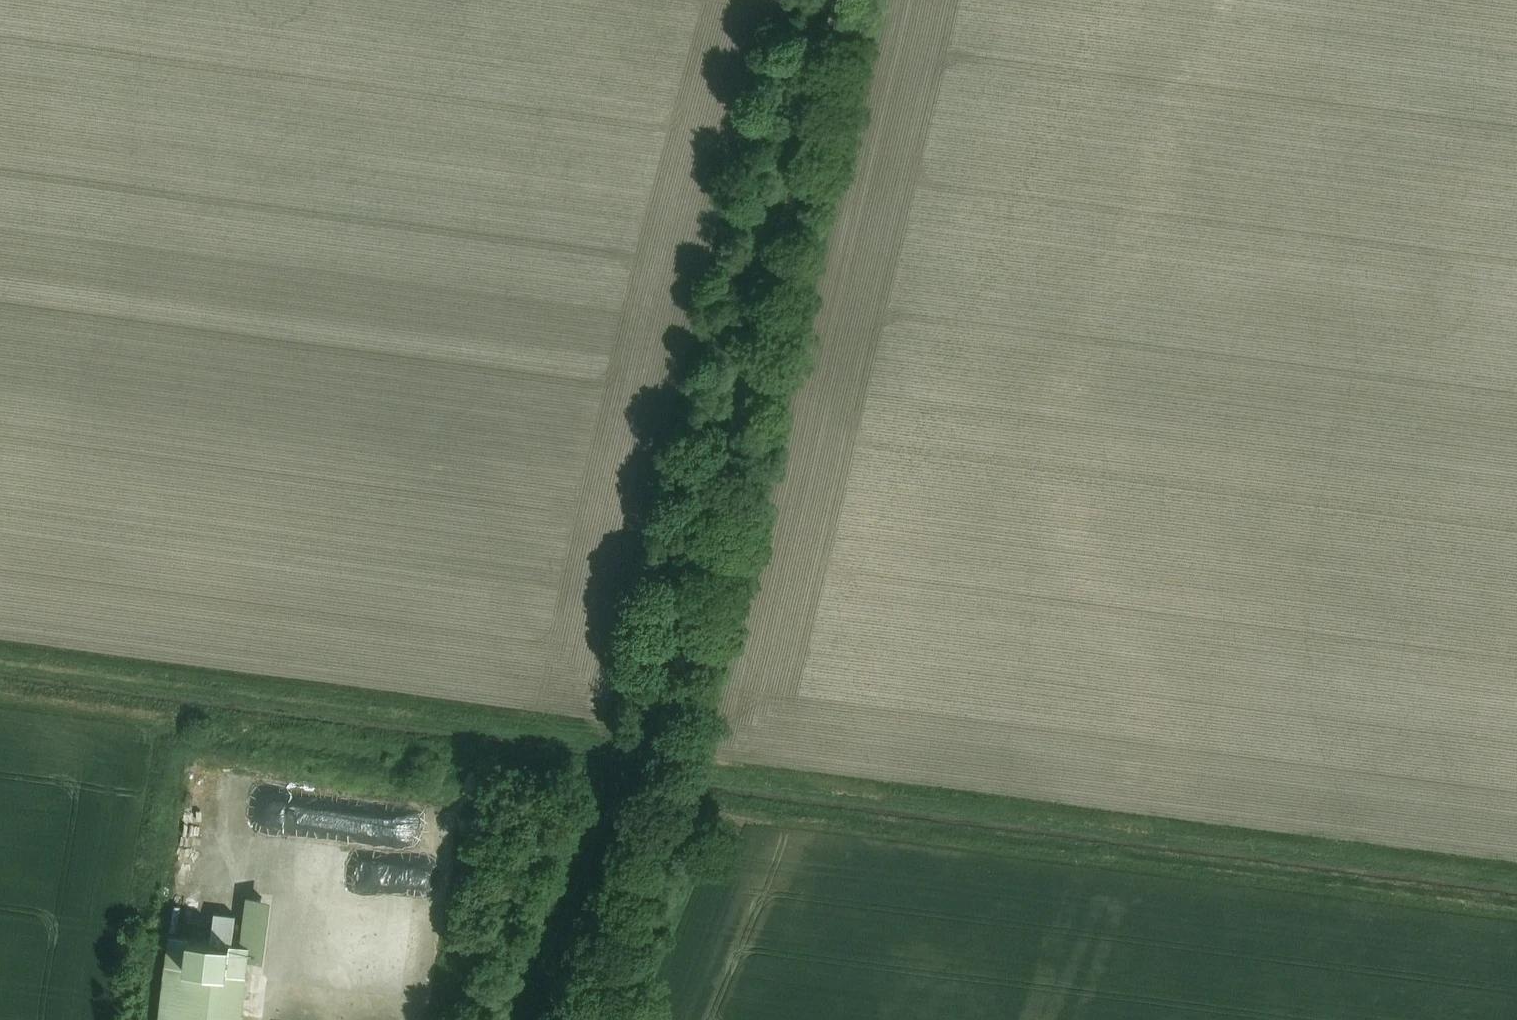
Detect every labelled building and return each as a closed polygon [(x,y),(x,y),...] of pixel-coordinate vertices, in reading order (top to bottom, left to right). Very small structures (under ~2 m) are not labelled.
[(170,932),(159,1019),(242,1019),(251,942),(170,932)]
